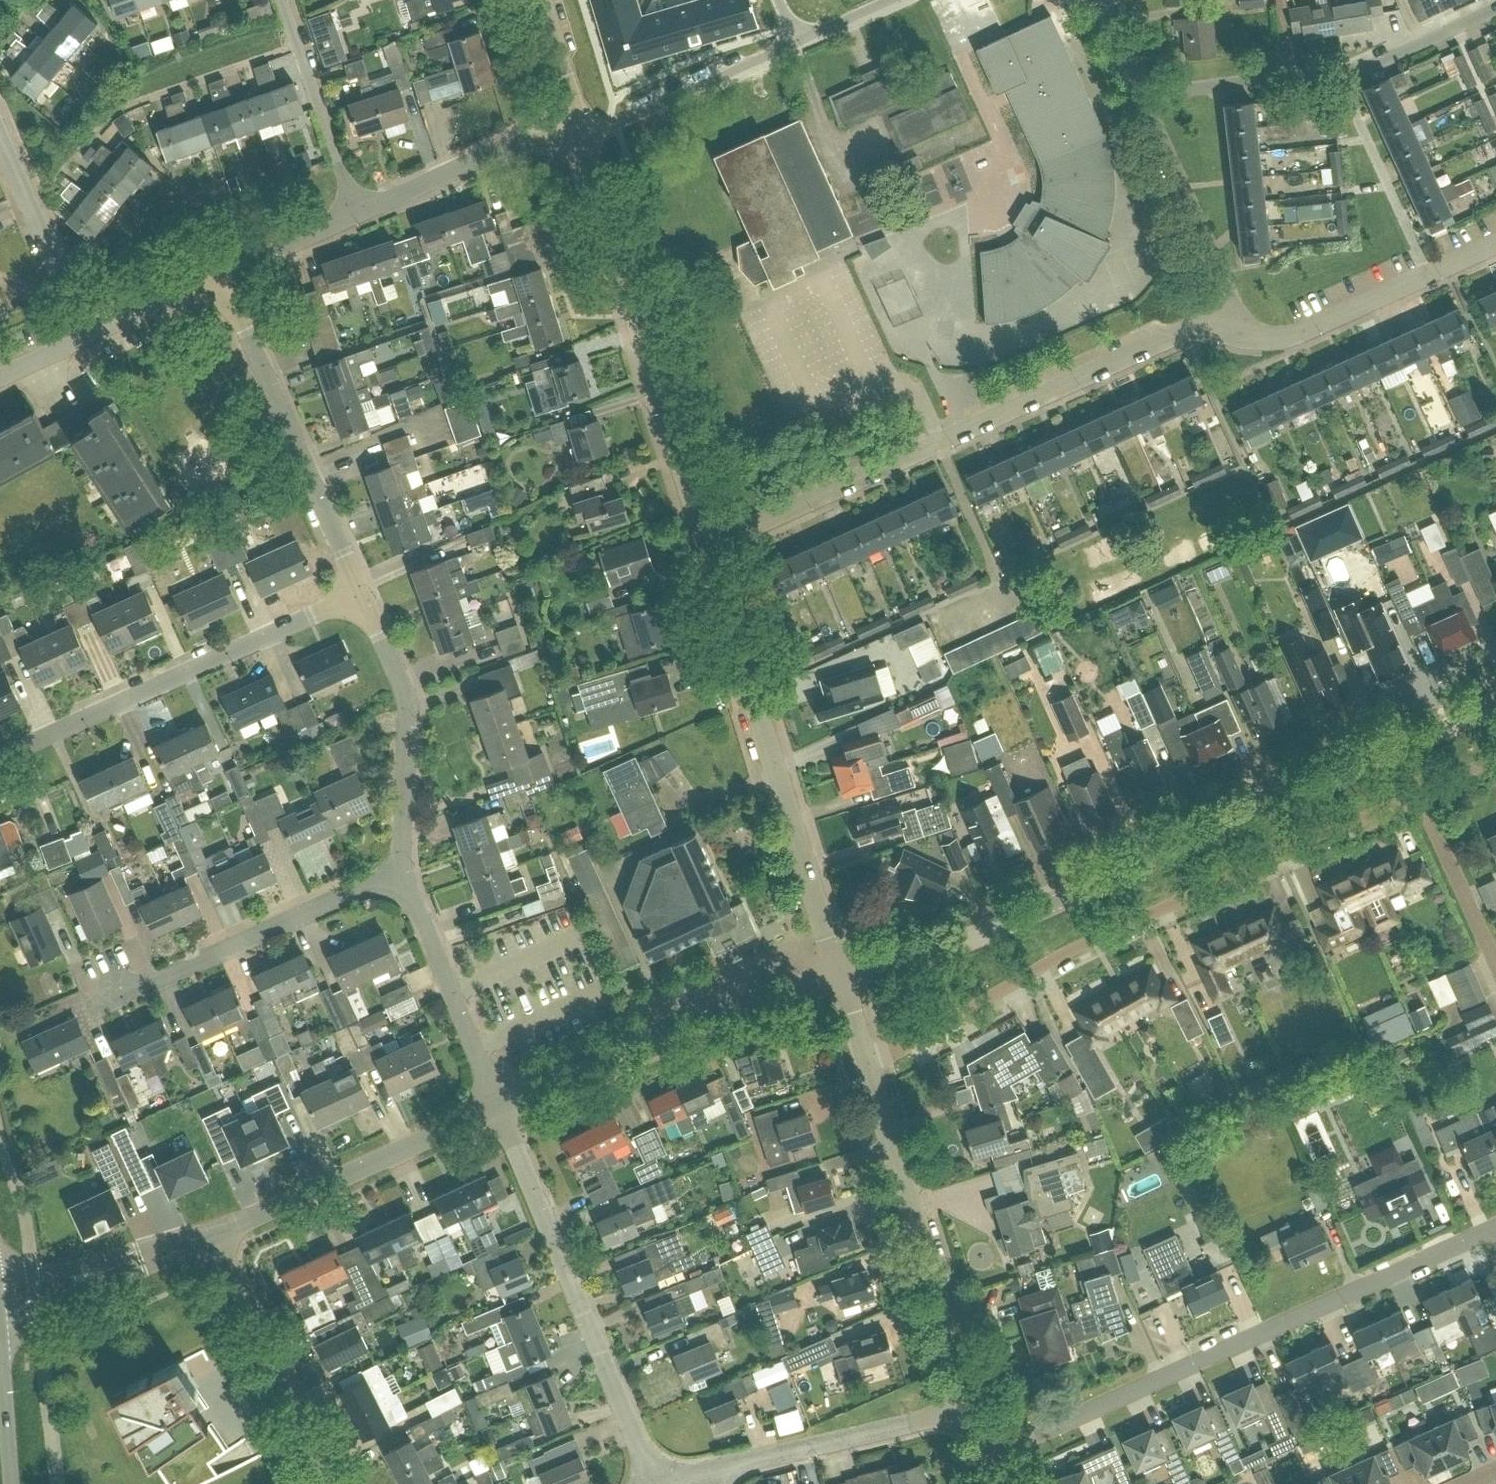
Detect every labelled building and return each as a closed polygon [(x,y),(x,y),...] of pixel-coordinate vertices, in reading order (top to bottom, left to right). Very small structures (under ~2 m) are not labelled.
[(140,9),(136,0),(111,0),(117,17),(140,9)] [(162,0),(136,0),(140,9),(162,1),(162,0)] [(411,17),(453,4),(452,0),(406,0),(411,17)] [(594,8),(603,5),(611,3),(619,1),(621,0),(592,0),(594,8)] [(619,1),(622,13),(630,11),(627,0),(621,0),(619,1)] [(630,11),(639,8),(637,0),(627,0),(630,11)] [(693,1),(705,42),(729,35),(719,0),(695,0),(693,1)] [(729,35),(758,26),(752,8),(753,8),(752,3),(751,3),(750,0),(719,0),(729,35)] [(1263,0),(1240,0),(1240,9),(1264,6),(1263,0)] [(1339,34),(1372,28),(1370,15),(1382,13),(1380,0),(1343,0),(1328,3),(1330,16),(1335,15),(1339,34)] [(1419,19),(1461,0),(1410,0),(1419,19)] [(619,1),(611,3),(615,16),(622,13),(619,1)] [(693,1),(665,9),(677,50),(705,42),(693,1)] [(42,8),(81,41),(97,23),(74,3),(64,14),(48,2),(42,8)] [(611,3),(603,5),(607,18),(615,16),(611,3)] [(1338,34),(1339,34),(1335,15),(1330,16),(1328,3),(1290,9),(1294,31),(1304,30),(1305,38),(1338,32),(1338,34)] [(603,5),(594,8),(598,21),(607,18),(603,5)] [(66,59),(81,41),(42,8),(37,15),(52,29),(43,40),(38,35),(37,35),(66,59)] [(607,18),(598,21),(600,28),(612,70),(635,63),(623,21),(629,20),(641,16),(642,16),(639,8),(630,11),(622,13),(615,16),(607,18)] [(642,16),(641,16),(643,25),(646,33),(648,41),(650,48),(653,57),(677,50),(665,9),(642,16)] [(998,319),(1009,316),(1020,313),(1021,315),(1022,315),(1021,313),(1032,309),(1042,303),(1052,297),(1053,299),(1054,299),(1053,297),(1062,290),(1071,282),(1079,274),(1080,275),(1085,280),(1086,279),(1084,277),(1092,257),(1107,241),(1109,242),(1110,241),(1104,238),(1102,237),(1106,227),(1109,216),(1111,204),(1113,205),(1113,204),(1111,204),(1112,192),(1112,181),(1111,169),(1114,169),(1114,168),(1111,168),(1110,157),(1107,145),(1103,134),(1105,134),(1105,132),(1102,133),(1089,103),(1090,102),(1090,101),(1088,102),(1075,74),(1077,73),(1075,74),(1062,46),(1064,45),(1064,44),(1062,45),(1049,17),(1051,16),(1051,15),(976,49),(977,50),(978,50),(997,92),(996,93),(996,94),(1005,90),(1011,103),(1037,159),(1039,165),(1041,171),(1042,177),(1042,183),(1044,183),(1044,189),(1043,196),(1042,202),(1032,199),(1014,228),(1020,236),(1015,240),(1010,243),(1004,246),(1003,245),(998,247),(992,249),(986,250),(980,250),(985,323),(987,323),(986,320),(998,319)] [(641,16),(629,20),(632,29),(643,25),(641,16)] [(1213,55),(1210,16),(1173,20),(1174,29),(1183,28),(1185,57),(1213,55)] [(629,20),(623,21),(635,63),(642,61),(639,52),(637,44),(634,36),(632,29),(629,20)] [(643,25),(632,29),(634,36),(646,33),(643,25)] [(458,66),(487,56),(480,31),(451,40),(447,29),(423,36),(427,50),(429,55),(435,58),(454,52),(458,65),(458,66)] [(646,33),(634,36),(637,44),(648,41),(646,33)] [(50,78),(66,59),(37,35),(28,47),(16,38),(11,45),(50,78)] [(375,96),(384,125),(409,117),(400,89),(412,85),(404,62),(403,62),(395,40),(388,43),(395,64),(391,66),(393,73),(385,75),(390,91),(375,96)] [(149,41),(140,44),(145,57),(153,54),(149,41)] [(648,41),(637,44),(639,52),(650,48),(648,41)] [(34,97),(50,78),(11,45),(6,51),(21,65),(11,77),(34,97)] [(1486,62),(1478,46),(1467,51),(1475,67),(1486,62)] [(650,48),(639,52),(642,61),(653,57),(650,48)] [(1463,53),(1453,57),(1460,73),(1470,69),(1463,53)] [(458,66),(458,65),(425,75),(429,87),(462,77),(466,90),(495,81),(487,56),(458,66)] [(375,96),(363,59),(344,65),(349,79),(359,75),(363,87),(361,88),(365,99),(350,104),(359,133),(384,125),(375,96)] [(1475,67),(1481,82),(1492,77),(1491,76),(1495,74),(1495,70),(1491,59),(1486,62),(1475,67)] [(281,119),(304,111),(294,82),(279,87),(269,62),(262,65),(281,119)] [(905,91),(892,62),(878,68),(881,74),(879,74),(829,96),(839,124),(844,122),(845,125),(878,110),(885,120),(898,150),(971,118),(950,72),(950,71),(905,91)] [(258,127),(281,119),(262,65),(254,68),(261,93),(248,98),(258,127)] [(1470,69),(1460,73),(1467,89),(1477,84),(1470,69)] [(1373,111),(1398,99),(1394,89),(1407,83),(1402,71),(1388,77),(1388,76),(1362,88),(1373,111)] [(258,127),(248,98),(234,103),(223,78),(216,81),(236,135),(258,127)] [(414,82),(422,105),(433,101),(425,78),(414,82)] [(213,143),(236,135),(216,81),(209,83),(216,109),(203,114),(213,143)] [(190,151),(213,143),(203,114),(188,119),(182,102),(186,101),(183,92),(171,96),(173,103),(190,151)] [(1495,110),(1495,92),(1488,95),(1495,111),(1495,110)] [(1480,118),(1490,113),(1483,97),(1473,102),(1475,106),(1479,116),(1480,118)] [(1383,133),(1408,122),(1398,99),(1373,111),(1383,133)] [(1227,129),(1255,126),(1252,100),(1224,104),(1227,129)] [(1325,120),(1336,119),(1335,102),(1324,103),(1325,120)] [(167,159),(190,151),(173,103),(165,105),(170,125),(157,130),(167,159)] [(1475,106),(1467,109),(1472,119),(1479,116),(1475,106)] [(137,129),(126,113),(114,121),(125,137),(137,129)] [(1480,118),(1487,133),(1495,129),(1495,125),(1490,113),(1480,118)] [(853,234),(801,117),(765,134),(764,133),(715,156),(715,157),(718,156),(732,188),(729,189),(730,199),(737,207),(740,205),(753,234),(755,238),(738,245),(749,259),(748,259),(752,266),(755,283),(769,277),(774,287),(797,276),(797,275),(805,272),(801,263),(819,254),(817,250),(853,234)] [(1336,119),(1325,120),(1327,136),(1335,135),(1338,135),(1336,119)] [(1393,156),(1419,144),(1408,122),(1383,133),(1393,156)] [(1229,153),(1258,151),(1255,126),(1227,129),(1229,153)] [(97,150),(137,183),(153,165),(123,140),(113,152),(102,144),(97,150)] [(1403,178),(1429,167),(1419,144),(1393,156),(1403,178)] [(122,202),(137,183),(97,150),(92,157),(107,171),(98,182),(122,202)] [(1331,168),(1342,167),(1340,150),(1337,150),(1329,151),(1331,168)] [(1232,178),(1260,175),(1258,151),(1229,153),(1232,178)] [(1342,167),(1331,168),(1333,185),(1340,184),(1344,184),(1342,167)] [(1414,201),(1439,189),(1429,167),(1403,178),(1414,201)] [(1235,202),(1263,200),(1260,175),(1232,178),(1235,202)] [(106,220),(122,202),(98,182),(88,194),(71,181),(67,187),(106,220)] [(1439,189),(1414,201),(1424,224),(1426,224),(1429,232),(1443,226),(1439,217),(1450,213),(1444,201),(1458,195),(1452,183),(1439,189)] [(91,239),(106,220),(67,187),(61,194),(76,208),(67,219),(91,239)] [(1336,217),(1348,216),(1346,199),(1342,199),(1334,200),(1336,217)] [(463,208),(481,260),(491,257),(481,231),(496,226),(487,200),(463,208)] [(1237,226),(1266,224),(1263,200),(1235,202),(1237,226)] [(1296,205),(1298,221),(1333,217),(1332,202),(1296,205)] [(472,264),(481,260),(463,208),(440,216),(449,242),(463,237),(467,249),(472,264)] [(501,232),(512,229),(507,210),(506,211),(495,214),(501,232)] [(427,249),(449,242),(440,216),(417,224),(420,234),(408,238),(421,276),(430,273),(425,258),(429,257),(427,249)] [(1348,216),(1336,217),(1338,234),(1349,233),(1348,216)] [(1266,224),(1237,226),(1239,240),(1240,252),(1242,252),(1243,261),(1258,260),(1257,250),(1268,249),(1266,224)] [(505,244),(529,236),(525,225),(514,228),(512,229),(501,232),(505,244)] [(508,256),(533,248),(529,236),(505,244),(508,256)] [(874,257),(892,245),(886,236),(866,244),(869,249),(874,257)] [(379,274),(402,266),(406,265),(411,279),(415,289),(424,286),(421,276),(408,238),(394,243),(393,240),(369,248),(379,274)] [(388,301),(379,274),(369,248),(346,256),(355,282),(359,293),(373,289),(378,304),(388,301)] [(533,248),(508,256),(512,268),(537,261),(533,248)] [(319,294),(355,282),(346,256),(323,263),(327,274),(313,279),(319,294)] [(522,299),(548,291),(541,267),(488,284),(491,294),(518,286),(522,299)] [(1495,320),(1495,290),(1477,298),(1489,324),(1495,320)] [(517,326),(555,314),(548,291),(522,299),(522,300),(495,308),(498,318),(514,313),(517,326)] [(359,293),(350,296),(355,312),(364,309),(359,293)] [(442,298),(428,302),(431,311),(445,306),(442,298)] [(1434,318),(1446,344),(1469,333),(1457,307),(1434,318)] [(309,334),(333,326),(329,313),(308,321),(305,322),(309,334)] [(555,314),(517,326),(518,326),(502,331),(505,341),(520,336),(532,332),(536,346),(563,338),(555,314)] [(1452,357),(1446,344),(1434,318),(1412,328),(1424,354),(1434,349),(1440,363),(1452,357)] [(313,346),(337,337),(333,326),(309,334),(313,346)] [(420,336),(429,332),(427,326),(417,329),(420,336)] [(1401,364),(1424,354),(1412,328),(1390,338),(1401,364)] [(443,349),(453,345),(447,330),(438,332),(443,349)] [(337,337),(313,346),(317,358),(342,349),(337,337)] [(1379,374),(1401,364),(1390,338),(1367,348),(1379,374)] [(363,376),(359,362),(374,357),(370,348),(318,366),(326,389),(363,376)] [(1357,384),(1379,374),(1367,348),(1345,359),(1357,384)] [(569,404),(567,397),(589,390),(580,359),(555,367),(552,357),(531,363),(537,384),(558,378),(559,384),(545,388),(552,409),(569,404)] [(1335,394),(1357,384),(1345,359),(1323,369),(1335,394)] [(1312,405),(1335,394),(1323,369),(1301,379),(1312,405)] [(334,412),(360,403),(371,399),(367,385),(382,380),(378,370),(363,376),(326,389),(334,412)] [(1169,385),(1181,411),(1204,400),(1192,374),(1169,385)] [(1290,415),(1312,405),(1301,379),(1278,389),(1290,415)] [(1158,421),(1181,411),(1169,385),(1147,395),(1158,421)] [(1268,425),(1290,415),(1278,389),(1256,399),(1268,425)] [(1449,399),(1461,426),(1481,416),(1469,390),(1449,399)] [(371,399),(360,403),(334,412),(342,435),(368,426),(363,412),(389,403),(386,394),(371,399)] [(1157,422),(1158,421),(1147,395),(1124,405),(1136,431),(1147,426),(1152,437),(1162,432),(1157,422)] [(1245,435),(1268,425),(1256,399),(1233,410),(1245,435)] [(449,420),(472,412),(468,400),(444,408),(449,420)] [(114,413),(108,404),(90,416),(98,428),(87,434),(77,440),(74,442),(132,529),(173,502),(114,413)] [(1114,441),(1136,431),(1124,405),(1102,415),(1114,441)] [(83,406),(72,412),(87,434),(98,428),(90,416),(83,406)] [(55,451),(55,452),(66,446),(57,432),(49,436),(43,428),(35,412),(0,432),(0,481),(55,451)] [(62,417),(77,440),(87,434),(72,412),(62,417)] [(452,432),(476,423),(472,412),(449,420),(452,432)] [(1495,414),(1481,420),(1485,431),(1495,426),(1495,416),(1495,414)] [(1091,451),(1114,441),(1102,415),(1079,425),(1091,451)] [(66,446),(74,442),(77,440),(62,417),(51,423),(57,432),(66,446)] [(580,458),(607,450),(598,419),(571,427),(568,418),(550,424),(556,443),(574,437),(580,458)] [(1485,431),(1481,420),(1466,427),(1471,438),(1485,431)] [(480,435),(476,423),(452,432),(456,443),(480,435)] [(1069,462),(1091,451),(1079,425),(1057,435),(1069,462)] [(1456,444),(1451,434),(1436,440),(1441,451),(1456,444)] [(387,455),(411,446),(407,435),(383,443),(387,455)] [(1046,472),(1069,462),(1057,435),(1034,446),(1046,472)] [(1420,447),(1425,458),(1441,451),(1436,440),(1420,447)] [(375,500),(413,487),(408,473),(419,469),(411,446),(387,455),(390,466),(366,474),(375,500)] [(1024,482),(1046,472),(1034,446),(1012,456),(1024,482)] [(1391,461),(1396,471),(1412,464),(1407,454),(1391,461)] [(1001,492),(1024,482),(1012,456),(990,466),(1001,492)] [(1376,468),(1380,478),(1396,471),(1391,461),(1376,468)] [(1206,470),(1211,480),(1227,473),(1222,463),(1206,470)] [(978,503),(1001,492),(990,466),(966,476),(978,503)] [(1195,487),(1211,480),(1206,470),(1191,477),(1195,487)] [(1347,481),(1351,492),(1367,485),(1362,474),(1347,481)] [(585,497),(584,493),(606,486),(603,475),(569,486),(574,501),(573,501),(578,520),(586,517),(590,531),(628,519),(621,495),(600,502),(598,493),(585,497)] [(1272,510),(1287,505),(1276,478),(1261,484),(1272,510)] [(1351,492),(1347,481),(1331,488),(1336,498),(1351,492)] [(383,526),(423,512),(419,498),(428,495),(424,483),(413,487),(375,500),(383,526)] [(1162,490),(1166,500),(1182,493),(1178,483),(1162,490)] [(934,522),(957,512),(946,485),(922,496),(934,522)] [(495,488),(484,492),(492,515),(503,511),(495,488)] [(1150,507),(1166,500),(1162,490),(1146,497),(1150,507)] [(1302,501),(1307,512),(1323,505),(1318,494),(1302,501)] [(912,532),(934,522),(922,496),(900,506),(912,532)] [(1291,519),(1307,512),(1302,501),(1287,508),(1291,519)] [(1117,510),(1122,520),(1137,513),(1133,503),(1117,510)] [(889,542),(912,532),(900,506),(877,516),(889,542)] [(1308,549),(1330,539),(1334,547),(1359,536),(1346,507),(1299,528),(1308,549)] [(432,509),(423,512),(383,526),(392,552),(417,543),(410,522),(417,520),(420,526),(436,521),(432,509)] [(1106,527),(1122,520),(1117,510),(1101,517),(1106,527)] [(213,518),(234,564),(249,557),(235,528),(227,512),(213,518)] [(1422,545),(1438,538),(1428,515),(1412,522),(1422,545)] [(867,553),(889,542),(877,516),(855,527),(867,553)] [(219,571),(234,564),(213,518),(198,525),(219,571)] [(1072,530),(1077,540),(1093,533),(1088,523),(1072,530)] [(471,545),(496,538),(491,526),(466,533),(471,545)] [(844,563),(867,553),(855,527),(833,537),(844,563)] [(1061,547),(1077,540),(1072,530),(1056,538),(1061,547)] [(1373,549),(1380,566),(1411,552),(1404,536),(1373,549)] [(611,585),(654,571),(643,537),(600,552),(611,585)] [(822,573),(844,563),(833,537),(810,547),(822,573)] [(263,596),(312,574),(297,540),(247,561),(263,596)] [(1028,550),(1032,561),(1048,554),(1043,543),(1028,550)] [(800,583),(822,573),(810,547),(788,557),(800,583)] [(1457,584),(1469,578),(1454,547),(1443,552),(1457,584)] [(1016,568),(1032,561),(1028,550),(1011,557),(1016,568)] [(1470,555),(1462,558),(1461,556),(1462,556),(1461,556),(1460,556),(1482,605),(1495,599),(1495,579),(1494,580),(1489,568),(1487,569),(1482,558),(1473,562),(1470,555)] [(423,598),(454,587),(454,586),(467,582),(462,568),(458,556),(445,561),(444,560),(413,571),(423,598)] [(776,594),(800,583),(788,557),(764,568),(776,594)] [(154,582),(144,560),(132,565),(137,575),(127,579),(130,597),(119,602),(136,638),(161,626),(143,587),(154,582)] [(194,632),(211,624),(209,621),(239,607),(224,572),(175,595),(190,629),(192,628),(194,632)] [(960,581),(965,591),(981,585),(976,574),(960,581)] [(423,598),(432,624),(463,613),(458,598),(481,590),(478,578),(467,582),(454,586),(454,587),(423,598)] [(1456,644),(1435,597),(1412,607),(1399,578),(1387,583),(1411,636),(1427,628),(1438,652),(1456,644)] [(1297,585),(1305,605),(1320,599),(1311,579),(1297,585)] [(1435,597),(1456,644),(1474,635),(1468,622),(1476,618),(1463,589),(1451,594),(1444,580),(1430,586),(1435,597)] [(950,598),(965,591),(960,581),(945,588),(950,598)] [(1161,589),(1168,605),(1181,598),(1174,583),(1161,589)] [(591,612),(615,604),(608,585),(585,593),(591,612)] [(74,629),(85,624),(75,603),(69,590),(59,595),(65,607),(55,612),(57,630),(46,635),(63,671),(88,660),(74,629)] [(111,649),(136,638),(119,602),(108,607),(96,593),(75,603),(85,624),(97,619),(111,649)] [(915,601),(920,612),(936,605),(931,594),(915,601)] [(642,608),(639,599),(605,609),(605,610),(607,609),(610,619),(617,617),(629,655),(655,648),(653,643),(665,640),(665,639),(669,637),(664,619),(659,620),(654,604),(642,608)] [(1336,609),(1341,620),(1354,649),(1365,644),(1380,679),(1408,667),(1379,603),(1365,609),(1360,599),(1336,609)] [(905,619),(920,612),(915,601),(900,609),(905,619)] [(1341,632),(1329,606),(1312,613),(1324,640),(1341,632)] [(1043,609),(1033,613),(1042,632),(1052,627),(1043,609)] [(463,613),(432,624),(441,650),(472,639),(472,638),(485,633),(481,621),(467,626),(463,613)] [(1024,618),(1033,637),(1042,632),(1033,613),(1024,618)] [(0,617),(0,630),(2,636),(13,657),(24,652),(38,683),(63,671),(46,635),(35,640),(23,626),(15,630),(7,614),(0,617)] [(871,622),(876,632),(891,625),(886,614),(871,622)] [(1033,637),(1024,618),(1014,622),(1023,641),(1033,637)] [(901,648),(930,635),(923,620),(894,633),(901,648)] [(860,639),(876,632),(871,622),(855,629),(860,639)] [(1004,627),(1013,646),(1023,641),(1014,622),(1004,627)] [(500,643),(522,635),(517,623),(495,631),(500,643)] [(1013,646),(1004,627),(995,632),(1003,650),(1013,646)] [(994,655),(1003,650),(995,632),(985,636),(994,655)] [(522,635),(500,643),(504,655),(526,647),(522,635)] [(826,642),(831,652),(846,645),(841,635),(826,642)] [(2,636),(0,637),(0,716),(21,706),(1,663),(13,657),(2,636)] [(984,659),(994,655),(985,636),(975,641),(984,659)] [(1306,659),(1297,640),(1282,647),(1305,698),(1320,692),(1326,705),(1345,696),(1339,682),(1348,678),(1340,663),(1327,669),(1319,653),(1306,659)] [(310,692),(356,671),(343,641),(296,663),(310,692)] [(974,664),(984,659),(975,641),(965,645),(974,664)] [(815,660),(831,652),(826,642),(811,649),(815,660)] [(956,650),(964,669),(974,664),(965,645),(956,650)] [(1229,688),(1244,681),(1230,648),(1214,654),(1229,688)] [(520,669),(542,662),(538,649),(515,657),(520,669)] [(946,655),(954,673),(964,669),(956,650),(946,655)] [(925,681),(942,673),(935,658),(918,666),(925,681)] [(483,735),(516,723),(508,699),(521,694),(510,664),(478,675),(485,694),(471,699),(483,735)] [(863,705),(884,698),(873,664),(820,680),(825,695),(813,699),(820,720),(863,707),(863,705)] [(1212,666),(1196,674),(1207,697),(1223,690),(1212,666)] [(633,683),(628,668),(578,684),(581,691),(582,695),(586,708),(587,712),(636,697),(641,715),(677,704),(667,673),(633,683)] [(1127,669),(1107,677),(1113,691),(1132,683),(1127,669)] [(309,727),(298,704),(288,709),(272,675),(223,697),(238,729),(277,711),(288,736),(309,727)] [(1273,676),(1246,688),(1232,695),(1243,719),(1257,713),(1265,732),(1285,723),(1284,721),(1292,718),(1286,704),(1273,676)] [(1143,692),(1156,720),(1157,723),(1175,715),(1161,684),(1143,692)] [(933,690),(894,708),(903,727),(942,709),(933,690)] [(1140,728),(1155,721),(1140,690),(1125,697),(1140,728)] [(581,691),(571,694),(576,711),(586,708),(582,695),(581,691)] [(1091,731),(1074,693),(1053,702),(1070,739),(1091,731)] [(1200,727),(1212,755),(1231,747),(1225,735),(1229,733),(1230,734),(1241,729),(1226,697),(1193,712),(1200,727)] [(298,704),(309,727),(319,722),(309,700),(298,704)] [(1212,755),(1200,727),(1193,712),(1160,728),(1173,757),(1189,749),(1195,763),(1212,755)] [(181,735),(196,769),(207,764),(205,759),(220,753),(206,723),(181,735)] [(483,735),(495,770),(510,765),(518,790),(526,788),(528,795),(554,786),(543,752),(528,757),(516,723),(483,735)] [(1141,788),(1161,779),(1154,766),(1159,764),(1147,737),(1128,746),(1120,728),(1103,735),(1119,769),(1130,764),(1141,788)] [(846,754),(833,758),(839,777),(880,764),(880,765),(887,762),(878,733),(843,743),(846,754)] [(181,735),(155,747),(176,792),(191,786),(194,792),(204,787),(196,769),(181,735)] [(316,793),(321,803),(331,825),(372,806),(353,765),(364,760),(353,735),(330,746),(345,780),(316,793)] [(121,798),(122,798),(134,792),(136,797),(149,791),(133,756),(108,768),(121,798)] [(665,773),(653,756),(637,763),(635,758),(605,772),(623,811),(625,811),(635,832),(647,826),(651,834),(667,827),(663,818),(655,802),(654,802),(647,786),(665,773)] [(1087,824),(1116,811),(1097,769),(1093,771),(1086,756),(1063,767),(1070,782),(1069,782),(1087,824)] [(1017,800),(1000,762),(986,768),(1007,815),(1019,810),(1036,847),(1062,835),(1055,820),(1062,817),(1049,786),(1017,800)] [(880,764),(839,777),(844,796),(870,788),(874,798),(916,785),(909,765),(883,774),(880,765),(880,764)] [(239,800),(251,794),(237,765),(226,770),(239,800)] [(124,802),(122,798),(121,798),(108,768),(82,780),(95,810),(108,804),(111,808),(124,802)] [(508,808),(530,800),(528,795),(526,788),(518,790),(504,795),(508,808)] [(166,801),(166,800),(179,828),(184,826),(183,825),(190,822),(177,792),(165,798),(166,801)] [(331,825),(321,803),(288,817),(277,792),(255,802),(268,830),(282,824),(294,849),(334,831),(331,825)] [(1008,861),(1006,856),(996,834),(1012,827),(997,793),(960,809),(975,841),(968,844),(975,860),(982,856),(988,870),(1008,861)] [(234,853),(239,863),(251,890),(277,879),(260,843),(271,838),(268,830),(255,802),(252,795),(240,800),(256,835),(247,840),(250,845),(234,853)] [(173,841),(183,837),(179,828),(166,800),(166,801),(154,806),(165,831),(161,832),(166,844),(173,841)] [(951,826),(943,800),(915,809),(924,835),(951,826)] [(859,823),(854,825),(860,843),(903,830),(895,806),(857,818),(859,823)] [(496,841),(495,840),(491,828),(504,823),(500,811),(487,815),(487,814),(455,825),(465,852),(496,841)] [(12,860),(7,848),(22,842),(15,822),(10,819),(0,823),(0,865),(12,860)] [(184,826),(179,828),(183,837),(199,871),(210,866),(214,874),(213,875),(226,902),(251,890),(239,863),(234,853),(219,860),(216,854),(207,858),(200,844),(194,847),(184,826)] [(71,836),(64,839),(63,836),(39,844),(48,868),(72,859),(70,856),(88,849),(81,829),(70,834),(71,836)] [(106,860),(117,854),(105,829),(94,834),(106,860)] [(474,878),(505,867),(499,851),(510,847),(510,848),(522,844),(519,832),(495,840),(496,841),(465,852),(474,878)] [(730,906),(729,904),(729,903),(697,834),(641,859),(626,903),(651,958),(703,934),(706,932),(714,949),(721,946),(720,943),(740,934),(741,937),(756,930),(743,900),(730,906)] [(165,894),(179,924),(202,913),(189,884),(188,884),(185,877),(199,871),(183,837),(173,841),(184,866),(172,871),(179,887),(165,894)] [(952,871),(969,864),(957,837),(941,845),(952,871)] [(137,848),(118,851),(120,863),(139,860),(137,848)] [(99,849),(75,861),(85,884),(110,873),(99,849)] [(939,894),(949,871),(905,850),(897,867),(902,870),(893,887),(918,898),(923,887),(939,894)] [(1372,864),(1385,892),(1400,886),(1403,892),(1431,879),(1422,860),(1405,868),(1402,862),(1399,863),(1394,853),(1384,858),(1381,857),(1374,860),(1374,863),(1372,864)] [(1346,875),(1359,904),(1365,901),(1377,927),(1396,918),(1385,892),(1372,864),(1346,875)] [(179,924),(165,894),(151,900),(144,884),(131,890),(120,865),(110,870),(126,904),(139,899),(155,934),(179,924)] [(505,867),(474,878),(483,904),(514,893),(527,888),(523,876),(510,881),(505,867)] [(31,964),(62,950),(45,913),(60,906),(46,873),(35,878),(41,891),(15,902),(21,916),(11,921),(31,964)] [(1345,876),(1342,875),(1335,878),(1334,880),(1324,885),(1328,895),(1325,896),(1328,903),(1321,906),(1328,920),(1317,925),(1327,947),(1355,934),(1344,911),(1359,904),(1346,875),(1345,876)] [(542,897),(563,890),(559,878),(538,885),(542,897)] [(90,938),(121,924),(102,880),(71,894),(90,938)] [(563,890),(542,897),(546,909),(568,902),(563,890)] [(1483,898),(1488,908),(1495,904),(1495,892),(1483,898)] [(1222,932),(1235,961),(1260,949),(1276,942),(1279,949),(1295,941),(1287,922),(1280,925),(1277,918),(1274,919),(1270,910),(1259,915),(1256,914),(1250,917),(1249,919),(1247,920),(1222,932)] [(1235,961),(1222,932),(1220,932),(1217,931),(1211,934),(1209,937),(1199,942),(1203,951),(1201,952),(1204,959),(1197,962),(1213,999),(1230,991),(1220,967),(1235,961)] [(357,945),(371,976),(387,968),(391,977),(402,972),(384,933),(357,945)] [(357,945),(332,956),(347,987),(333,993),(334,995),(348,1025),(349,1025),(360,1020),(349,996),(359,991),(355,983),(371,976),(357,945)] [(280,964),(296,1000),(319,989),(314,978),(304,954),(280,964)] [(1446,973),(1451,984),(1474,974),(1469,964),(1469,963),(1446,973)] [(260,1015),(264,1023),(271,1039),(284,1033),(271,1006),(282,1001),(283,1005),(296,1000),(280,964),(256,975),(267,999),(255,1005),(260,1015)] [(1267,964),(1257,968),(1262,979),(1272,975),(1267,964)] [(41,991),(50,989),(45,971),(36,973),(41,991)] [(1125,984),(1140,1010),(1156,1001),(1160,1007),(1174,999),(1165,982),(1158,985),(1155,979),(1152,981),(1146,971),(1137,977),(1134,976),(1128,980),(1127,982),(1125,984)] [(1451,984),(1456,994),(1478,984),(1474,974),(1451,984)] [(386,1008),(413,996),(407,983),(380,996),(386,1008)] [(1117,1023),(1140,1010),(1125,984),(1102,997),(1117,1023)] [(1483,995),(1478,984),(1456,994),(1461,1006),(1483,995)] [(210,996),(224,1027),(237,1021),(243,1036),(253,1031),(267,1060),(278,1055),(271,1039),(264,1023),(260,1015),(249,1020),(247,1017),(248,1016),(234,985),(210,996)] [(337,1030),(348,1025),(334,995),(323,1000),(337,1030)] [(217,1073),(201,1038),(224,1027),(210,996),(185,1007),(200,1038),(189,1043),(199,1064),(209,1087),(222,1081),(218,1072),(217,1073)] [(413,996),(386,1008),(391,1020),(418,1007),(413,996)] [(1102,1032),(1117,1023),(1102,997),(1100,998),(1097,997),(1091,1001),(1090,1004),(1080,1009),(1086,1018),(1083,1020),(1087,1026),(1080,1030),(1090,1047),(1105,1038),(1102,1032)] [(1187,1040),(1196,1035),(1204,1031),(1187,997),(1170,1006),(1187,1040)] [(1406,1018),(1398,999),(1373,1010),(1381,1029),(1391,1024),(1396,1038),(1413,1031),(1407,1018),(1406,1018)] [(1463,1015),(1469,1027),(1493,1016),(1487,1004),(1463,1015)] [(1234,1039),(1222,1011),(1207,1018),(1220,1045),(1234,1039)] [(1493,1016),(1469,1027),(1475,1040),(1495,1030),(1495,1022),(1493,1016)] [(37,1071),(89,1047),(76,1018),(24,1042),(37,1071)] [(138,1029),(158,1071),(160,1075),(169,1071),(164,1060),(168,1046),(173,1044),(161,1018),(138,1029)] [(359,1047),(370,1042),(360,1020),(349,1025),(359,1047)] [(348,1025),(337,1030),(333,1032),(344,1056),(359,1049),(358,1047),(359,1047),(349,1025),(348,1025)] [(158,1071),(138,1029),(113,1041),(124,1066),(139,1059),(147,1077),(158,1071)] [(401,1047),(416,1081),(440,1070),(422,1030),(411,1035),(414,1041),(401,1047)] [(1144,1034),(1150,1045),(1158,1041),(1152,1030),(1144,1034)] [(1049,1031),(1030,1042),(1024,1032),(968,1064),(982,1108),(985,1107),(989,1122),(965,1129),(973,1154),(976,1153),(976,1154),(987,1151),(987,1150),(990,1149),(995,1164),(1033,1153),(1028,1137),(1009,1143),(1005,1128),(1010,1127),(1002,1101),(1003,1100),(1000,1089),(1037,1068),(1044,1081),(1069,1067),(1049,1031)] [(219,1033),(205,1037),(208,1049),(222,1046),(219,1033)] [(189,1043),(185,1035),(174,1040),(187,1069),(199,1064),(189,1043)] [(416,1081),(401,1047),(397,1039),(383,1045),(381,1041),(372,1045),(393,1091),(416,1081)] [(782,1076),(778,1064),(780,1063),(774,1045),(734,1058),(739,1075),(742,1074),(745,1083),(757,1079),(759,1083),(782,1076)] [(1096,1048),(1075,1060),(1096,1098),(1117,1086),(1096,1048)] [(287,1083),(300,1077),(289,1052),(275,1058),(287,1083)] [(324,1058),(331,1073),(336,1071),(338,1064),(334,1054),(324,1058)] [(114,1104),(126,1098),(116,1077),(107,1056),(94,1061),(114,1104)] [(324,1077),(331,1073),(324,1058),(311,1064),(316,1075),(324,1077)] [(333,1077),(349,1111),(371,1101),(355,1067),(333,1077)] [(127,1072),(116,1077),(126,1098),(131,1108),(142,1104),(127,1072)] [(694,1128),(695,1129),(709,1122),(701,1106),(713,1100),(701,1074),(675,1086),(694,1128)] [(320,1124),(349,1111),(333,1077),(304,1090),(320,1124)] [(1250,1103),(1266,1095),(1259,1078),(1242,1086),(1250,1103)] [(260,1107),(248,1113),(268,1155),(280,1150),(278,1146),(289,1141),(276,1112),(291,1105),(280,1081),(254,1093),(260,1107)] [(742,1111),(754,1105),(745,1085),(733,1090),(742,1111)] [(682,1134),(694,1128),(675,1086),(649,1098),(661,1124),(674,1118),(682,1134)] [(973,1099),(969,1087),(955,1091),(959,1103),(973,1099)] [(731,1122),(743,1117),(731,1091),(719,1096),(731,1122)] [(255,1161),(268,1155),(248,1113),(237,1118),(230,1104),(204,1116),(215,1140),(230,1133),(243,1162),(254,1157),(255,1161)] [(1476,1112),(1485,1132),(1486,1131),(1495,1154),(1495,1105),(1493,1106),(1493,1105),(1476,1112)] [(1410,1125),(1421,1120),(1415,1106),(1404,1111),(1410,1125)] [(805,1112),(779,1120),(775,1108),(754,1115),(769,1164),(789,1158),(786,1147),(802,1142),(803,1145),(813,1142),(812,1139),(814,1139),(805,1112)] [(1486,1131),(1485,1132),(1476,1112),(1437,1129),(1442,1141),(1447,1153),(1464,1145),(1475,1170),(1495,1161),(1495,1154),(1486,1131)] [(606,1167),(608,1166),(618,1160),(612,1147),(626,1140),(613,1115),(587,1128),(606,1167)] [(655,1158),(656,1157),(667,1153),(661,1141),(662,1141),(655,1126),(643,1132),(655,1158)] [(620,1190),(608,1166),(606,1167),(587,1128),(562,1141),(575,1166),(589,1159),(602,1185),(588,1192),(594,1204),(620,1190)] [(663,1172),(656,1157),(655,1158),(643,1132),(633,1137),(652,1177),(663,1172)] [(110,1188),(71,1206),(86,1238),(102,1231),(100,1228),(110,1224),(110,1223),(125,1216),(116,1198),(132,1191),(110,1142),(92,1150),(110,1188)] [(134,1145),(121,1152),(131,1172),(144,1166),(154,1187),(165,1182),(171,1194),(207,1178),(194,1149),(159,1165),(153,1152),(140,1158),(134,1145)] [(1076,1151),(1058,1157),(1025,1167),(1023,1168),(1024,1189),(1025,1189),(1027,1198),(1010,1203),(1006,1190),(984,1197),(989,1211),(997,1209),(1005,1235),(998,1238),(1005,1253),(1034,1244),(1045,1241),(1041,1226),(1038,1217),(1045,1215),(1048,1227),(1072,1220),(1068,1208),(1073,1206),(1068,1192),(1077,1190),(1070,1168),(1080,1165),(1076,1151)] [(1404,1215),(1422,1208),(1416,1194),(1430,1188),(1416,1158),(1354,1185),(1368,1217),(1383,1210),(1389,1222),(1395,1219),(1396,1222),(1405,1218),(1404,1215)] [(802,1183),(797,1169),(774,1176),(777,1187),(787,1184),(795,1211),(834,1200),(827,1176),(802,1183)] [(480,1233),(488,1251),(498,1246),(481,1207),(496,1200),(484,1174),(458,1186),(480,1233)] [(618,1197),(623,1209),(597,1220),(607,1244),(637,1231),(634,1223),(654,1214),(650,1205),(660,1200),(660,1198),(675,1192),(668,1176),(618,1197)] [(467,1239),(480,1233),(458,1186),(432,1198),(444,1224),(457,1218),(467,1239)] [(383,1223),(401,1261),(403,1267),(416,1261),(408,1243),(421,1237),(409,1211),(383,1223)] [(799,1274),(829,1265),(825,1254),(857,1245),(850,1220),(817,1229),(818,1233),(805,1237),(808,1245),(793,1249),(799,1274)] [(357,1235),(368,1260),(369,1261),(386,1253),(392,1265),(401,1261),(383,1223),(357,1235)] [(751,1247),(774,1237),(767,1223),(745,1233),(751,1247)] [(1331,1249),(1319,1223),(1295,1234),(1288,1224),(1262,1235),(1268,1249),(1285,1242),(1295,1265),(1331,1249)] [(617,1268),(627,1291),(675,1271),(671,1260),(685,1254),(675,1231),(639,1246),(644,1257),(617,1268)] [(1196,1278),(1176,1232),(1143,1247),(1165,1295),(1185,1287),(1191,1301),(1189,1302),(1194,1312),(1208,1306),(1207,1304),(1228,1294),(1217,1269),(1196,1278)] [(445,1257),(450,1269),(461,1264),(456,1252),(458,1251),(449,1233),(436,1239),(445,1257)] [(774,1237),(751,1247),(764,1275),(786,1265),(774,1237)] [(436,1239),(424,1245),(433,1263),(445,1257),(436,1239)] [(1085,1298),(1089,1296),(1093,1310),(1079,1315),(1079,1317),(1068,1321),(1074,1341),(1106,1330),(1105,1327),(1112,1326),(1116,1335),(1128,1330),(1111,1274),(1121,1271),(1113,1246),(1091,1253),(1097,1273),(1079,1279),(1085,1298)] [(321,1286),(325,1295),(337,1290),(336,1288),(349,1282),(356,1297),(347,1301),(352,1311),(352,1312),(360,1308),(374,1302),(357,1265),(345,1271),(334,1248),(308,1260),(321,1286)] [(470,1260),(482,1289),(497,1283),(501,1293),(529,1281),(518,1255),(494,1265),(489,1252),(470,1260)] [(308,1260),(283,1272),(295,1298),(308,1292),(318,1313),(305,1319),(310,1330),(336,1318),(325,1295),(321,1286),(308,1260)] [(368,1260),(357,1265),(374,1302),(387,1296),(373,1267),(371,1268),(368,1262),(369,1261),(368,1260)] [(874,1296),(866,1269),(833,1279),(833,1281),(817,1286),(821,1300),(837,1295),(841,1306),(842,1306),(845,1314),(861,1310),(858,1301),(874,1296)] [(702,1274),(684,1281),(664,1289),(669,1300),(644,1310),(654,1333),(657,1332),(659,1337),(670,1332),(668,1327),(683,1321),(681,1315),(695,1309),(688,1292),(707,1285),(702,1274)] [(1447,1288),(1464,1326),(1467,1333),(1481,1326),(1472,1308),(1483,1304),(1471,1278),(1447,1288)] [(1068,1321),(1057,1286),(1020,1298),(1026,1317),(1023,1318),(1033,1349),(1029,1350),(1035,1369),(1054,1363),(1053,1359),(1068,1354),(1065,1343),(1074,1341),(1068,1321)] [(775,1312),(798,1305),(793,1288),(769,1295),(775,1312)] [(1450,1332),(1464,1326),(1447,1288),(1423,1299),(1435,1324),(1423,1330),(1431,1345),(1439,1361),(1446,1358),(1438,1341),(1436,1335),(1449,1330),(1450,1332)] [(1137,1311),(1146,1307),(1138,1290),(1129,1294),(1137,1311)] [(339,1362),(352,1356),(367,1348),(360,1334),(370,1329),(366,1323),(396,1308),(390,1295),(387,1296),(374,1302),(360,1308),(352,1312),(352,1311),(335,1320),(340,1331),(316,1343),(328,1368),(329,1367),(330,1369),(340,1365),(339,1362)] [(1495,1317),(1495,1295),(1486,1299),(1494,1318),(1495,1317)] [(504,1342),(541,1328),(531,1305),(500,1317),(496,1307),(461,1321),(467,1334),(496,1322),(504,1342)] [(1431,1345),(1423,1330),(1412,1335),(1401,1309),(1377,1320),(1389,1346),(1396,1363),(1420,1352),(1419,1351),(1431,1345)] [(735,1313),(718,1320),(722,1329),(738,1322),(735,1313)] [(409,1345),(430,1336),(421,1316),(400,1325),(409,1345)] [(706,1384),(702,1375),(720,1367),(713,1350),(728,1344),(718,1320),(686,1333),(692,1348),(674,1355),(685,1382),(687,1381),(690,1388),(693,1389),(706,1384)] [(1365,1357),(1366,1357),(1389,1346),(1377,1320),(1353,1331),(1365,1357)] [(551,1352),(541,1328),(504,1342),(496,1346),(485,1350),(494,1374),(481,1379),(485,1390),(508,1381),(524,1374),(521,1368),(526,1366),(525,1363),(551,1352)] [(840,1345),(840,1346),(843,1355),(833,1358),(841,1382),(864,1375),(862,1367),(892,1357),(884,1330),(853,1340),(853,1341),(840,1345)] [(788,1373),(838,1350),(831,1334),(781,1356),(788,1373)] [(220,1346),(217,1340),(216,1340),(207,1344),(207,1345),(210,1351),(219,1347),(220,1346)] [(1364,1385),(1353,1361),(1342,1367),(1330,1341),(1308,1351),(1320,1378),(1329,1373),(1333,1372),(1339,1387),(1348,1383),(1352,1391),(1364,1385)] [(428,1370),(442,1364),(432,1342),(418,1348),(428,1370)] [(1327,1392),(1320,1378),(1308,1351),(1285,1361),(1298,1388),(1310,1382),(1317,1396),(1327,1392)] [(1376,1380),(1366,1357),(1365,1357),(1353,1361),(1364,1385),(1376,1380)] [(191,1379),(188,1375),(183,1361),(184,1361),(183,1360),(115,1394),(150,1464),(153,1462),(208,1425),(209,1425),(187,1393),(196,1387),(191,1379)] [(1475,1378),(1468,1361),(1455,1366),(1462,1383),(1475,1378)] [(396,1392),(395,1391),(393,1393),(377,1362),(361,1370),(365,1379),(339,1392),(351,1415),(396,1392)] [(1440,1374),(1447,1390),(1457,1385),(1450,1369),(1440,1374)] [(562,1397),(552,1373),(526,1384),(527,1385),(512,1390),(508,1381),(485,1390),(475,1394),(480,1406),(506,1395),(508,1402),(520,1397),(526,1411),(562,1397)] [(715,1430),(715,1429),(716,1433),(729,1428),(728,1424),(744,1418),(736,1398),(746,1393),(739,1376),(721,1383),(728,1400),(706,1409),(715,1430)] [(1422,1401),(1434,1396),(1427,1380),(1415,1385),(1422,1401)] [(1265,1381),(1253,1386),(1251,1382),(1223,1394),(1236,1422),(1240,1420),(1242,1425),(1264,1415),(1276,1440),(1268,1443),(1273,1455),(1294,1445),(1289,1434),(1265,1381)] [(432,1415),(447,1408),(461,1401),(454,1386),(425,1401),(432,1415)] [(1308,1433),(1308,1432),(1303,1424),(1308,1422),(1292,1387),(1275,1395),(1291,1429),(1295,1437),(1296,1437),(1297,1438),(1308,1433)] [(396,1392),(351,1415),(362,1438),(396,1421),(390,1404),(399,1400),(396,1392)] [(562,1397),(526,1411),(535,1434),(545,1430),(546,1431),(571,1420),(562,1397)] [(1475,1408),(1483,1433),(1495,1429),(1495,1431),(1495,1401),(1475,1408)] [(1240,1456),(1215,1403),(1203,1409),(1201,1405),(1174,1417),(1186,1445),(1190,1443),(1193,1448),(1215,1438),(1226,1463),(1228,1462),(1233,1473),(1244,1468),(1239,1457),(1240,1456)] [(432,1415),(408,1427),(415,1439),(452,1420),(447,1408),(432,1415)] [(1371,1408),(1336,1424),(1343,1438),(1377,1422),(1371,1408)] [(1478,1436),(1467,1412),(1430,1428),(1446,1464),(1468,1454),(1465,1447),(1466,1446),(1467,1444),(1467,1442),(1467,1441),(1478,1436)] [(387,1428),(391,1440),(408,1434),(404,1423),(387,1428)] [(1308,1433),(1297,1438),(1304,1452),(1336,1437),(1329,1423),(1308,1432),(1308,1433)] [(208,1425),(153,1462),(168,1483),(202,1483),(217,1476),(208,1463),(225,1451),(208,1425)] [(1166,1426),(1153,1432),(1151,1427),(1124,1440),(1136,1467),(1140,1466),(1143,1471),(1165,1461),(1176,1483),(1188,1483),(1187,1480),(1190,1479),(1166,1426)] [(1425,1474),(1446,1464),(1430,1428),(1393,1445),(1404,1469),(1415,1464),(1416,1465),(1418,1466),(1419,1467),(1420,1467),(1421,1467),(1422,1467),(1425,1474)] [(503,1459),(536,1446),(530,1434),(497,1447),(503,1459)] [(580,1454),(573,1438),(549,1448),(550,1450),(528,1459),(535,1475),(540,1472),(545,1483),(567,1483),(588,1475),(580,1454)] [(436,1455),(430,1444),(416,1452),(410,1439),(384,1452),(395,1476),(436,1455)] [(1114,1444),(1074,1463),(1076,1471),(1055,1478),(1056,1483),(1094,1483),(1091,1474),(1109,1466),(1113,1472),(1124,1467),(1114,1444)] [(1351,1464),(1360,1483),(1386,1483),(1387,1482),(1388,1480),(1388,1479),(1388,1478),(1388,1476),(1399,1471),(1388,1447),(1351,1464)] [(395,1476),(400,1483),(432,1483),(427,1473),(441,1466),(436,1455),(395,1476)] [(1258,1483),(1274,1483),(1266,1465),(1263,1459),(1252,1465),(1254,1471),(1253,1471),(1258,1483)] [(919,1463),(896,1470),(893,1463),(889,1465),(857,1474),(857,1475),(845,1479),(846,1481),(833,1483),(883,1483),(896,1481),(897,1483),(925,1483),(919,1463)] [(1351,1464),(1314,1481),(1316,1483),(1360,1483),(1351,1464)] [(458,1483),(467,1478),(462,1468),(453,1472),(438,1480),(440,1483),(456,1483),(458,1483)] [(474,1476),(477,1483),(490,1483),(491,1483),(487,1471),(474,1476)]
